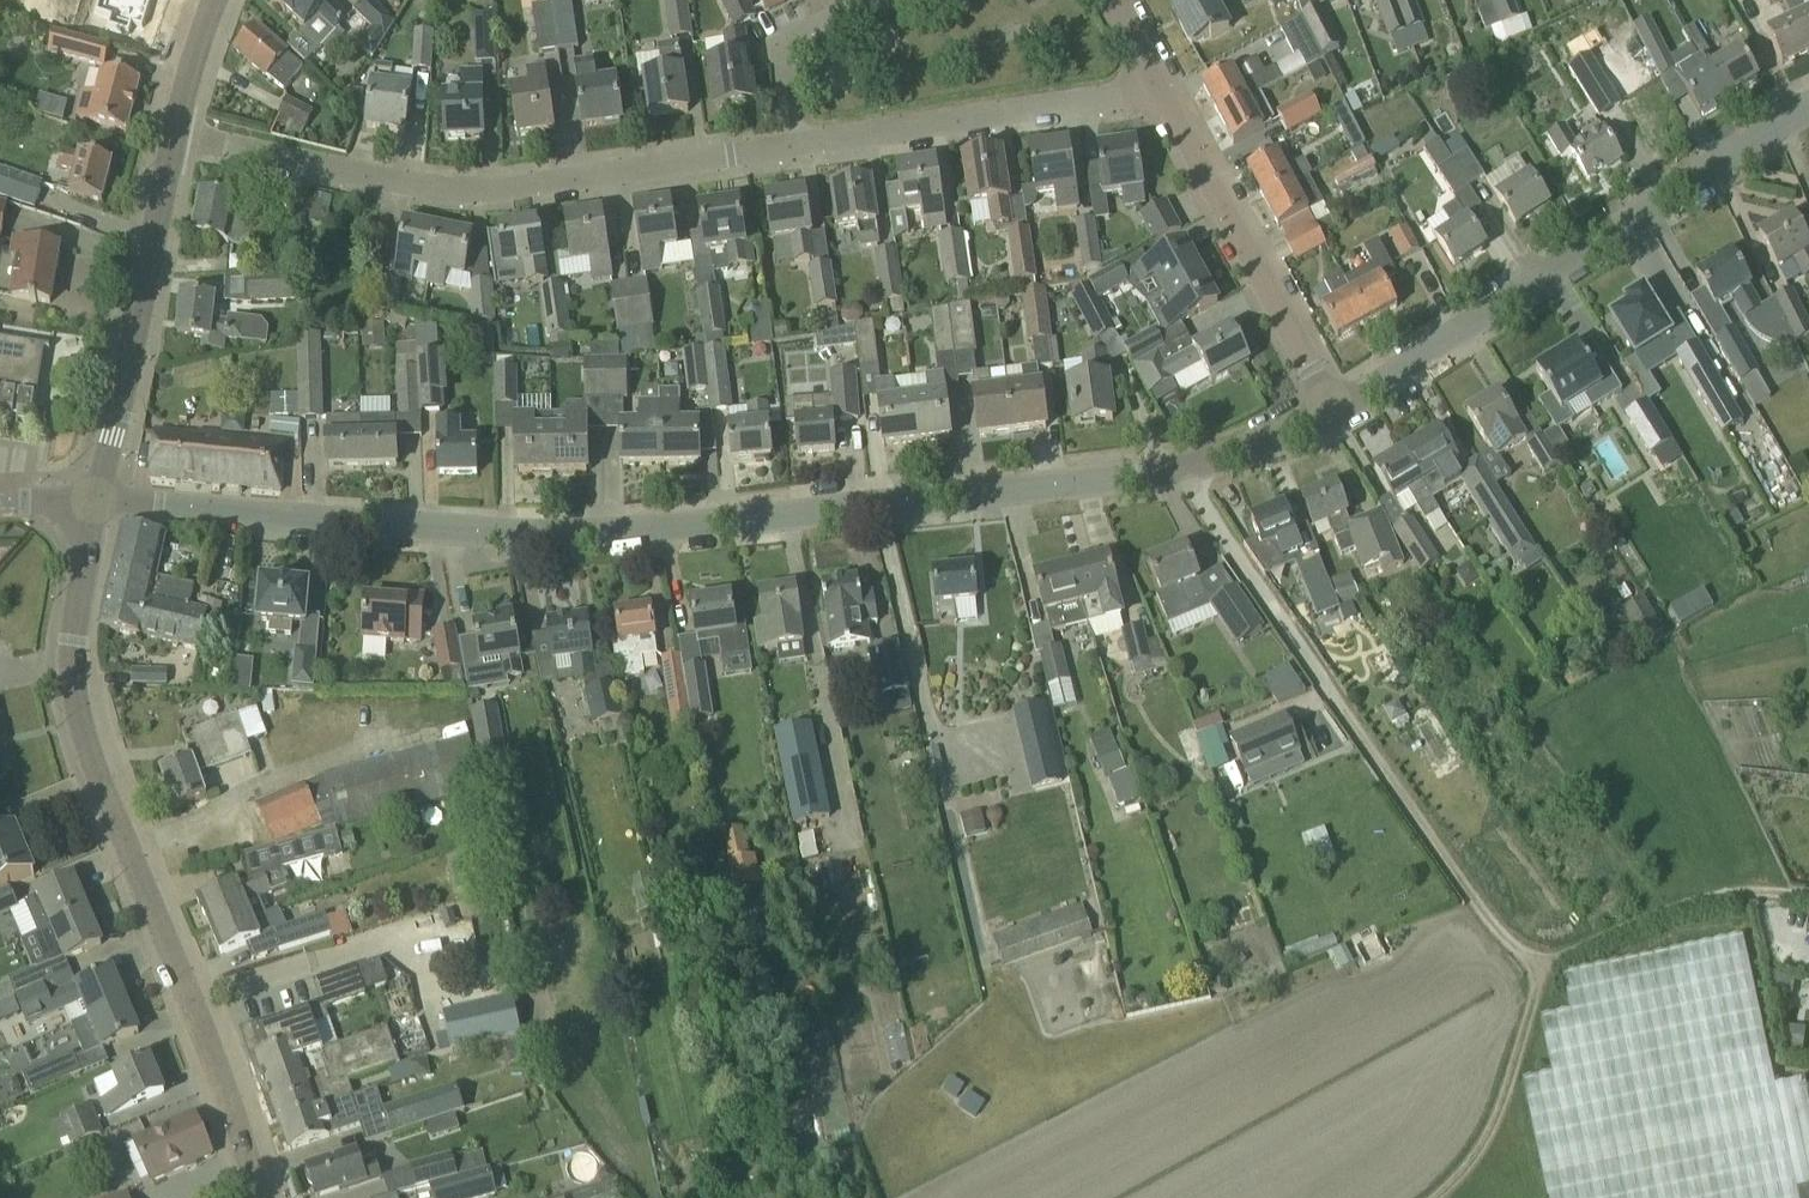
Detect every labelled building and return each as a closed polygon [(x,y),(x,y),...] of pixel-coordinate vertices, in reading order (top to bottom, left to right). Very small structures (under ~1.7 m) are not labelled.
[(93,7),(139,22),(146,0),(95,0),(93,7)] [(304,31),(322,47),(348,19),(331,3),(332,2),(329,0),(272,0),(304,31)] [(395,24),(369,0),(365,0),(354,11),(373,29),(363,40),(365,50),(373,58),(395,24)] [(577,48),(570,1),(569,0),(550,0),(551,5),(549,5),(556,51),(577,48)] [(669,38),(690,35),(685,0),(663,0),(669,38)] [(745,0),(722,0),(734,26),(753,16),(745,0)] [(767,11),(785,2),(784,0),(761,0),(767,11)] [(1172,10),(1191,46),(1209,36),(1211,39),(1229,29),(1216,6),(1226,0),(1191,0),(1172,10)] [(1394,0),(1376,0),(1389,37),(1391,37),(1397,55),(1412,49),(1394,0)] [(1412,49),(1428,44),(1421,26),(1412,0),(1394,0),(1412,49)] [(1491,0),(1473,0),(1475,5),(1486,32),(1501,26),(1491,0)] [(1501,26),(1508,42),(1526,34),(1513,0),(1491,0),(1501,26)] [(1793,21),(1808,53),(1808,52),(1808,13),(1806,15),(1799,0),(1781,0),(1782,1),(1783,0),(1793,21)] [(549,5),(532,8),(539,53),(556,51),(549,5)] [(1302,16),(1303,17),(1323,55),(1337,47),(1317,8),(1302,16)] [(494,63),(493,15),(473,16),(474,63),(494,63)] [(1299,54),(1306,68),(1318,62),(1324,59),(1323,55),(1303,17),(1280,29),(1294,56),(1299,54)] [(1649,20),(1634,27),(1660,78),(1671,73),(1675,71),(1649,20)] [(1793,21),(1766,34),(1782,66),(1783,65),(1808,53),(1793,21)] [(284,91),(299,73),(303,68),(255,27),(235,50),(266,77),(266,76),(284,91)] [(1691,49),(1702,42),(1693,27),(1682,33),(1691,49)] [(414,32),(411,70),(430,71),(433,33),(414,32)] [(109,47),(54,33),(49,53),(104,67),(109,47)] [(724,37),(727,59),(710,62),(713,84),(716,108),(754,103),(751,79),(747,80),(745,66),(749,65),(744,34),(724,37)] [(1702,42),(1691,49),(1699,62),(1704,59),(1710,55),(1702,42)] [(659,55),(637,59),(640,77),(644,76),(650,118),(688,112),(678,47),(659,50),(659,55)] [(1729,97),(1757,80),(1740,52),(1711,69),(1729,97)] [(1589,55),(1569,68),(1599,118),(1620,105),(1589,55)] [(1699,63),(1676,76),(1700,115),(1701,114),(1702,116),(1703,118),(1717,110),(1715,108),(1714,106),(1729,97),(1711,69),(1704,59),(1699,62),(1699,63)] [(621,122),(618,98),(615,79),(597,82),(594,61),(574,64),(583,128),(621,122)] [(1319,82),(1326,78),(1318,62),(1306,68),(1314,84),(1319,82)] [(408,109),(412,89),(389,85),(393,67),(377,64),(371,101),(370,104),(368,116),(367,127),(405,133),(408,109)] [(1218,115),(1262,92),(1282,82),(1274,68),(1264,73),(1247,82),(1239,68),(1239,66),(1231,70),(1223,75),(1202,86),(1202,87),(1203,87),(1218,115)] [(555,132),(551,108),(545,68),(527,71),(529,86),(510,89),(517,138),(555,132)] [(140,81),(101,70),(94,96),(83,93),(76,118),(126,132),(140,81)] [(483,139),(483,115),(481,74),(463,74),(463,97),(444,97),(445,140),(483,139)] [(1218,115),(1233,143),(1233,144),(1234,145),(1263,129),(1271,125),(1264,111),(1268,110),(1260,94),(1262,92),(1218,115)] [(1312,96),(1277,114),(1287,133),(1309,122),(1322,115),(1312,96)] [(40,97),(36,113),(61,120),(66,104),(40,97)] [(276,124),(298,135),(302,127),(305,129),(313,113),(287,100),(278,116),(280,117),(276,124)] [(360,106),(358,115),(368,116),(370,104),(371,101),(361,100),(360,106)] [(1355,124),(1342,131),(1353,152),(1363,147),(1364,146),(1366,145),(1355,124)] [(1620,160),(1608,140),(1602,131),(1576,147),(1564,127),(1548,137),(1562,159),(1572,153),(1588,180),(1620,160)] [(1437,142),(1432,135),(1423,141),(1428,148),(1424,151),(1437,171),(1452,161),(1439,141),(1437,142)] [(1370,149),(1377,162),(1400,148),(1393,136),(1370,149)] [(1078,208),(1068,143),(1030,149),(1037,197),(1056,194),(1059,210),(1078,208)] [(1090,193),(1094,220),(1095,221),(1109,219),(1105,196),(1123,194),(1126,207),(1144,205),(1142,190),(1143,190),(1136,143),(1098,149),(1104,190),(1090,193)] [(1333,181),(1341,196),(1378,177),(1372,164),(1377,162),(1370,149),(1368,144),(1367,145),(1366,145),(1364,146),(1363,147),(1353,152),(1351,153),(1359,168),(1333,181)] [(1469,187),(1484,177),(1467,151),(1453,161),(1469,187)] [(112,163),(79,155),(79,156),(63,152),(59,168),(75,172),(69,194),(102,202),(112,163)] [(1009,201),(1005,177),(1001,153),(963,159),(971,207),(989,204),(992,227),(1011,224),(1007,202),(1009,201)] [(1263,199),(1307,176),(1311,174),(1304,161),(1286,171),(1277,154),(1247,170),(1248,171),(1263,199)] [(1548,205),(1535,185),(1518,159),(1504,168),(1515,186),(1497,198),(1516,227),(1548,205)] [(897,169),(900,186),(885,188),(889,216),(890,215),(906,213),(923,210),(926,228),(944,226),(939,187),(935,163),(897,169)] [(41,184),(0,170),(0,196),(32,207),(41,184)] [(1263,199),(1279,229),(1308,213),(1323,206),(1307,176),(1263,199)] [(879,244),(874,206),(870,183),(832,188),(838,228),(857,225),(860,246),(879,244)] [(275,222),(235,215),(238,200),(200,191),(190,236),(255,250),(253,259),(265,261),(266,252),(269,253),(275,222)] [(766,198),(773,241),(777,264),(794,262),(814,259),(804,192),(766,198)] [(294,212),(321,217),(324,201),(313,199),(312,201),(297,198),(294,212)] [(676,246),(673,227),(670,203),(634,208),(643,271),(661,268),(658,249),(676,246)] [(700,208),(703,232),(706,251),(709,251),(711,259),(712,269),(716,269),(716,272),(727,271),(727,267),(730,267),(747,264),(741,226),(738,203),(700,208)] [(1156,244),(1159,242),(1181,231),(1166,203),(1141,217),(1156,244)] [(1485,247),(1472,227),(1456,203),(1442,212),(1453,229),(1437,240),(1454,267),(1485,247)] [(610,275),(601,213),(565,219),(572,262),(591,259),(594,278),(610,275)] [(1804,239),(1792,218),(1759,237),(1778,270),(1793,262),(1803,279),(1808,276),(1808,247),(1804,239)] [(1100,257),(1095,221),(1094,220),(1076,223),(1082,270),(1085,269),(1088,281),(1102,273),(1100,257)] [(545,279),(537,223),(499,228),(505,266),(525,263),(528,281),(545,279)] [(431,269),(439,230),(406,224),(398,262),(399,262),(396,277),(412,280),(414,266),(431,269)] [(1314,225),(1306,230),(1285,241),(1295,260),(1325,245),(1314,225)] [(1406,228),(1391,236),(1403,259),(1418,251),(1406,228)] [(431,269),(428,283),(443,286),(446,272),(464,276),(472,237),(439,230),(431,269)] [(1036,290),(1034,278),(1027,231),(1009,234),(1015,281),(1023,280),(1024,293),(1036,290)] [(969,304),(967,281),(960,233),(941,236),(948,283),(957,282),(959,305),(969,304)] [(58,249),(14,242),(12,259),(18,260),(12,298),(30,301),(30,303),(36,304),(37,302),(50,304),(55,273),(51,272),(54,256),(57,257),(58,249)] [(1339,271),(1367,323),(1395,308),(1397,308),(1383,283),(1395,277),(1396,277),(1378,242),(1364,249),(1373,265),(1345,280),(1340,271),(1339,271)] [(1164,294),(1201,274),(1185,245),(1133,273),(1140,286),(1155,277),(1164,294)] [(1113,255),(1100,257),(1102,273),(1113,268),(1118,265),(1128,260),(1123,250),(1113,255)] [(901,299),(895,251),(876,254),(883,302),(901,299)] [(1750,287),(1742,273),(1730,253),(1716,261),(1718,264),(1697,276),(1709,297),(1715,308),(1731,298),(1743,318),(1744,320),(1746,324),(1749,328),(1751,331),(1754,334),(1757,337),(1760,339),(1764,341),(1767,343),(1771,344),(1775,345),(1779,345),(1783,345),(1794,340),(1775,300),(1761,308),(1749,288),(1750,287)] [(712,269),(711,259),(694,262),(698,293),(704,335),(722,332),(716,291),(712,269)] [(1113,268),(1102,273),(1088,281),(1091,288),(1098,300),(1128,284),(1118,265),(1113,268)] [(811,269),(817,306),(835,304),(829,266),(811,269)] [(1367,323),(1339,271),(1322,280),(1335,303),(1323,309),(1322,309),(1338,339),(1339,339),(1339,338),(1367,323)] [(298,273),(250,275),(251,299),(299,298),(298,273)] [(1164,294),(1173,311),(1158,319),(1165,332),(1217,304),(1201,274),(1164,294)] [(375,310),(393,314),(400,283),(382,279),(375,310)] [(490,282),(468,284),(472,324),(474,324),(476,337),(495,343),(493,320),(490,282)] [(645,284),(628,286),(638,354),(656,352),(652,326),(645,284)] [(622,355),(638,354),(628,286),(612,289),(618,331),(622,355)] [(543,290),(551,337),(569,334),(562,291),(561,287),(543,290)] [(1608,316),(1634,356),(1671,333),(1641,287),(1638,290),(1637,288),(1635,289),(1636,291),(1628,296),(1627,295),(1625,296),(1626,297),(1622,300),(1626,305),(1608,316)] [(1098,300),(1091,288),(1074,297),(1096,339),(1114,330),(1098,300)] [(1043,289),(1036,290),(1024,293),(1030,341),(1050,338),(1043,289)] [(1807,338),(1808,337),(1808,326),(1792,292),(1775,300),(1794,340),(1796,343),(1807,338)] [(202,348),(224,351),(225,339),(242,340),(242,343),(267,345),(269,330),(262,321),(228,317),(227,323),(212,321),(214,299),(181,296),(177,336),(203,339),(202,348)] [(747,303),(743,312),(748,346),(773,342),(771,329),(767,306),(760,307),(759,303),(747,303)] [(969,304),(959,305),(949,307),(955,355),(976,352),(969,304)] [(955,355),(949,307),(929,311),(935,358),(955,355)] [(854,327),(859,369),(878,367),(873,322),(854,327)] [(787,327),(771,329),(773,342),(789,340),(787,327)] [(1158,352),(1133,366),(1137,373),(1149,394),(1151,393),(1172,382),(1174,381),(1182,376),(1202,366),(1211,383),(1249,363),(1231,329),(1210,340),(1174,360),(1165,365),(1163,360),(1158,352)] [(1734,331),(1718,340),(1742,382),(1745,389),(1755,407),(1770,398),(1756,374),(1758,372),(1734,331)] [(1133,366),(1158,352),(1163,349),(1154,332),(1123,348),(1133,366)] [(299,337),(301,419),(321,419),(319,337),(299,337)] [(11,421),(10,426),(18,427),(18,422),(30,424),(31,424),(41,362),(33,360),(35,349),(36,346),(0,340),(0,419),(11,421)] [(418,343),(396,345),(398,368),(400,416),(419,415),(421,415),(419,358),(418,343)] [(436,343),(418,343),(419,358),(421,415),(443,414),(441,357),(437,358),(436,343)] [(1697,344),(1676,356),(1722,435),(1743,422),(1697,344)] [(1592,369),(1578,346),(1537,371),(1551,394),(1539,401),(1557,431),(1623,392),(1605,362),(1592,369)] [(703,351),(708,390),(711,412),(729,410),(721,349),(703,351)] [(689,392),(708,390),(703,351),(684,354),(689,392)] [(1112,420),(1107,379),(1106,379),(1104,356),(1084,358),(1087,381),(1069,383),(1075,425),(1112,420)] [(606,362),(586,362),(586,400),(607,400),(606,362)] [(606,362),(607,400),(626,400),(626,362),(606,362)] [(1005,370),(1013,433),(1046,428),(1038,366),(1005,370)] [(497,369),(496,405),(516,405),(516,369),(497,369)] [(980,437),(1013,433),(1005,370),(972,375),(980,437)] [(832,398),(794,401),(785,402),(787,424),(796,423),(798,455),(835,452),(832,421),(859,420),(854,371),(830,373),(832,398)] [(917,443),(950,439),(945,394),(942,377),(927,379),(929,396),(912,399),(917,443)] [(884,447),(917,443),(912,399),(895,401),(892,382),(876,384),(884,447)] [(659,404),(660,466),(699,465),(699,424),(678,425),(678,404),(678,391),(659,391),(659,404)] [(1498,395),(1467,414),(1486,443),(1487,443),(1496,458),(1509,450),(1525,440),(1516,424),(1498,395)] [(1625,417),(1650,458),(1657,454),(1661,461),(1677,451),(1648,402),(1625,417)] [(659,404),(641,404),(642,425),(621,426),(621,466),(660,466),(659,404)] [(771,457),(769,433),(768,426),(781,423),(779,408),(766,409),(766,405),(748,406),(750,424),(729,427),(733,461),(771,457)] [(1522,407),(1512,412),(1522,434),(1533,429),(1522,407)] [(551,430),(552,473),(587,473),(586,414),(569,414),(569,430),(551,430)] [(517,474),(552,473),(551,430),(532,431),(532,415),(516,415),(517,474)] [(270,416),(269,430),(297,433),(299,419),(270,416)] [(360,418),(362,466),(397,465),(395,417),(360,418)] [(327,467),(362,466),(360,418),(325,419),(327,467)] [(476,475),(476,451),(476,443),(457,443),(457,418),(438,419),(439,475),(476,475)] [(179,435),(155,432),(149,477),(280,493),(283,469),(286,443),(220,437),(220,434),(199,431),(198,438),(179,435)] [(1404,452),(1433,501),(1468,480),(1438,431),(1404,452)] [(1528,446),(1544,472),(1560,463),(1543,436),(1528,446)] [(1425,521),(1439,512),(1432,501),(1433,501),(1404,452),(1390,460),(1387,456),(1373,464),(1376,469),(1374,470),(1393,500),(1407,491),(1425,521)] [(1537,553),(1493,484),(1471,498),(1514,566),(1537,553)] [(1335,487),(1302,500),(1311,522),(1314,528),(1328,522),(1342,555),(1357,549),(1363,565),(1372,561),(1374,566),(1380,563),(1384,572),(1404,563),(1392,535),(1382,511),(1368,516),(1350,524),(1346,515),(1347,514),(1344,509),(1335,487)] [(1258,538),(1244,544),(1249,553),(1265,576),(1297,563),(1301,562),(1300,559),(1303,558),(1301,553),(1302,553),(1295,535),(1296,535),(1293,529),(1284,507),(1251,520),(1258,538)] [(1412,521),(1396,532),(1422,571),(1438,560),(1412,521)] [(112,570),(146,578),(144,588),(147,588),(145,596),(152,597),(151,606),(163,609),(164,605),(188,610),(194,586),(156,577),(160,559),(165,536),(122,526),(112,570)] [(1150,561),(1149,562),(1162,593),(1156,595),(1167,621),(1189,612),(1206,598),(1185,547),(1184,548),(1166,555),(1163,554),(1155,557),(1153,561),(1150,562),(1150,561)] [(1301,562),(1297,563),(1318,616),(1339,608),(1318,555),(1301,562)] [(1074,567),(1092,624),(1121,616),(1116,595),(1117,595),(1108,559),(1074,567)] [(1051,634),(1092,624),(1074,567),(1035,577),(1044,613),(1046,613),(1051,634)] [(976,602),(975,592),(973,568),(934,572),(939,625),(957,624),(955,604),(976,602)] [(208,614),(188,610),(164,605),(163,609),(151,606),(152,597),(145,596),(147,588),(144,588),(146,578),(112,570),(98,628),(121,633),(200,651),(208,614)] [(1330,583),(1340,608),(1360,600),(1350,575),(1330,583)] [(858,579),(822,585),(825,608),(831,647),(848,644),(854,644),(871,642),(868,626),(877,624),(877,618),(873,594),(861,596),(858,579)] [(278,582),(261,581),(257,621),(270,622),(269,634),(291,636),(292,624),(305,626),(309,585),(292,584),(292,582),(278,581),(278,582)] [(1237,647),(1265,628),(1236,587),(1209,605),(1237,647)] [(802,638),(795,589),(759,594),(764,622),(753,624),(758,652),(778,649),(780,665),(806,661),(804,645),(802,638)] [(420,642),(422,621),(423,597),(405,596),(405,603),(366,599),(364,623),(362,640),(365,640),(383,642),(404,643),(404,641),(420,642)] [(691,604),(696,637),(696,639),(697,638),(698,645),(719,642),(722,662),(750,658),(743,616),(733,617),(730,598),(722,599),(722,602),(717,603),(716,600),(691,604)] [(1664,631),(1643,599),(1621,613),(1642,646),(1664,631)] [(1688,599),(1670,609),(1679,626),(1698,616),(1688,599)] [(655,639),(650,609),(616,614),(619,640),(612,641),(616,662),(622,661),(625,678),(644,675),(641,658),(657,655),(654,639),(655,639)] [(520,657),(517,642),(512,612),(498,614),(499,621),(474,626),(481,664),(500,660),(504,679),(521,676),(518,657),(520,657)] [(592,657),(586,618),(548,624),(554,662),(572,659),(575,680),(584,679),(593,724),(598,723),(601,737),(624,732),(610,667),(592,670),(590,658),(592,657)] [(1144,643),(1141,629),(1124,633),(1131,664),(1135,677),(1168,668),(1158,640),(1144,643)] [(463,689),(460,669),(453,630),(434,634),(441,674),(443,673),(447,692),(463,689)] [(912,710),(897,645),(868,652),(879,699),(880,699),(885,717),(912,710)] [(296,650),(293,685),(314,687),(317,652),(296,650)] [(1042,654),(1050,685),(1067,681),(1059,650),(1042,654)] [(663,659),(670,710),(675,709),(689,707),(683,669),(681,657),(663,659)] [(249,691),(250,660),(233,660),(232,690),(249,691)] [(689,707),(691,722),(712,719),(704,666),(702,666),(683,669),(689,707)] [(1288,668),(1263,685),(1277,705),(1306,694),(1288,668)] [(131,686),(166,686),(166,670),(131,670),(131,686)] [(1012,710),(1032,791),(1065,783),(1045,702),(1012,710)] [(501,757),(503,757),(494,709),(474,713),(483,761),(480,761),(485,782),(505,778),(501,757)] [(1221,727),(1219,720),(1217,715),(1191,725),(1196,737),(1221,727)] [(237,716),(182,736),(191,759),(160,770),(174,810),(206,799),(197,775),(252,755),(237,716)] [(1245,774),(1299,752),(1285,718),(1232,740),(1245,774)] [(824,784),(812,726),(775,733),(794,824),(816,819),(814,809),(827,806),(822,784),(824,784)] [(1221,727),(1196,737),(1210,773),(1230,765),(1223,748),(1229,746),(1221,727)] [(278,798),(256,807),(272,845),(294,835),(321,824),(325,832),(338,828),(482,792),(469,741),(326,777),(326,778),(278,798)] [(925,752),(933,784),(934,784),(935,787),(942,786),(941,781),(945,780),(938,750),(925,752)] [(1097,758),(1105,778),(1126,769),(1117,750),(1097,758)] [(1108,778),(1118,807),(1140,799),(1130,771),(1108,778)] [(960,817),(966,838),(986,833),(981,811),(960,817)] [(745,827),(726,830),(731,860),(750,856),(745,827)] [(34,876),(15,829),(0,835),(0,889),(34,876)] [(1301,835),(1309,861),(1330,855),(1322,829),(1301,835)] [(205,916),(211,932),(264,910),(259,899),(271,895),(270,893),(286,887),(282,871),(341,855),(335,832),(322,836),(275,848),(246,856),(252,879),(237,885),(237,884),(197,901),(204,916),(205,916)] [(37,934),(87,913),(73,880),(37,895),(38,897),(24,903),(30,917),(37,934)] [(479,883),(464,886),(466,894),(480,891),(479,883)] [(15,909),(8,891),(0,894),(0,915),(15,909)] [(1002,965),(1092,933),(1082,905),(992,937),(1002,965)] [(266,915),(264,910),(211,932),(221,956),(273,934),(279,952),(331,936),(325,915),(285,928),(278,910),(266,915)] [(452,911),(440,914),(443,928),(455,925),(452,911)] [(672,946),(664,911),(649,914),(658,949),(672,946)] [(101,946),(87,913),(37,934),(44,951),(50,966),(65,960),(65,961),(101,946)] [(1365,968),(1390,955),(1379,934),(1354,946),(1365,968)] [(1807,1091),(1805,1082),(1774,1088),(1743,938),(1562,976),(1570,1013),(1540,1020),(1552,1076),(1522,1082),(1548,1197),(1808,1197),(1808,1091),(1807,1091)] [(313,982),(320,1003),(321,1003),(324,1009),(364,995),(354,968),(313,982)] [(43,985),(36,969),(8,980),(10,984),(15,997),(43,985)] [(71,1026),(125,1003),(112,972),(58,995),(59,997),(50,1001),(43,985),(15,997),(28,1027),(65,1011),(71,1026)] [(1785,979),(1769,972),(1773,995),(1791,998),(1794,981),(1785,979)] [(474,1009),(436,1017),(443,1054),(512,1040),(528,1036),(520,998),(519,989),(502,992),(498,975),(468,980),(474,1009)] [(0,988),(0,1003),(15,997),(10,984),(0,988)] [(138,1034),(125,1003),(71,1026),(79,1044),(84,1057),(138,1034)] [(327,1020),(324,1009),(321,1003),(320,1003),(251,1027),(261,1056),(256,1057),(268,1091),(393,1047),(387,1030),(337,1047),(327,1020)] [(523,1039),(503,1048),(510,1063),(530,1055),(523,1039)] [(399,1065),(393,1047),(268,1091),(279,1124),(352,1099),(347,1083),(399,1065)] [(74,1059),(72,1054),(22,1075),(31,1095),(53,1086),(81,1074),(75,1059),(74,1059)] [(114,1076),(94,1084),(107,1116),(164,1093),(163,1092),(162,1093),(150,1061),(142,1064),(141,1062),(136,1065),(136,1066),(114,1075),(114,1076)] [(455,1115),(464,1112),(484,1106),(476,1082),(456,1089),(455,1086),(384,1109),(392,1135),(426,1125),(455,1115)] [(974,1117),(981,1104),(964,1095),(957,1108),(974,1117)] [(361,1125),(352,1099),(279,1124),(289,1152),(291,1151),(338,1134),(337,1134),(361,1125)] [(100,1133),(89,1108),(60,1121),(70,1146),(100,1133)] [(426,1125),(431,1140),(460,1130),(455,1115),(426,1125)] [(151,1182),(190,1165),(212,1155),(195,1117),(134,1143),(151,1182)] [(312,1186),(316,1197),(348,1188),(348,1190),(382,1179),(376,1162),(362,1167),(358,1152),(306,1169),(307,1172),(306,1175),(308,1183),(312,1186)] [(417,1189),(428,1186),(472,1175),(466,1155),(452,1159),(451,1155),(410,1166),(417,1189)] [(428,1186),(432,1197),(489,1197),(497,1196),(490,1170),(472,1175),(428,1186)]
